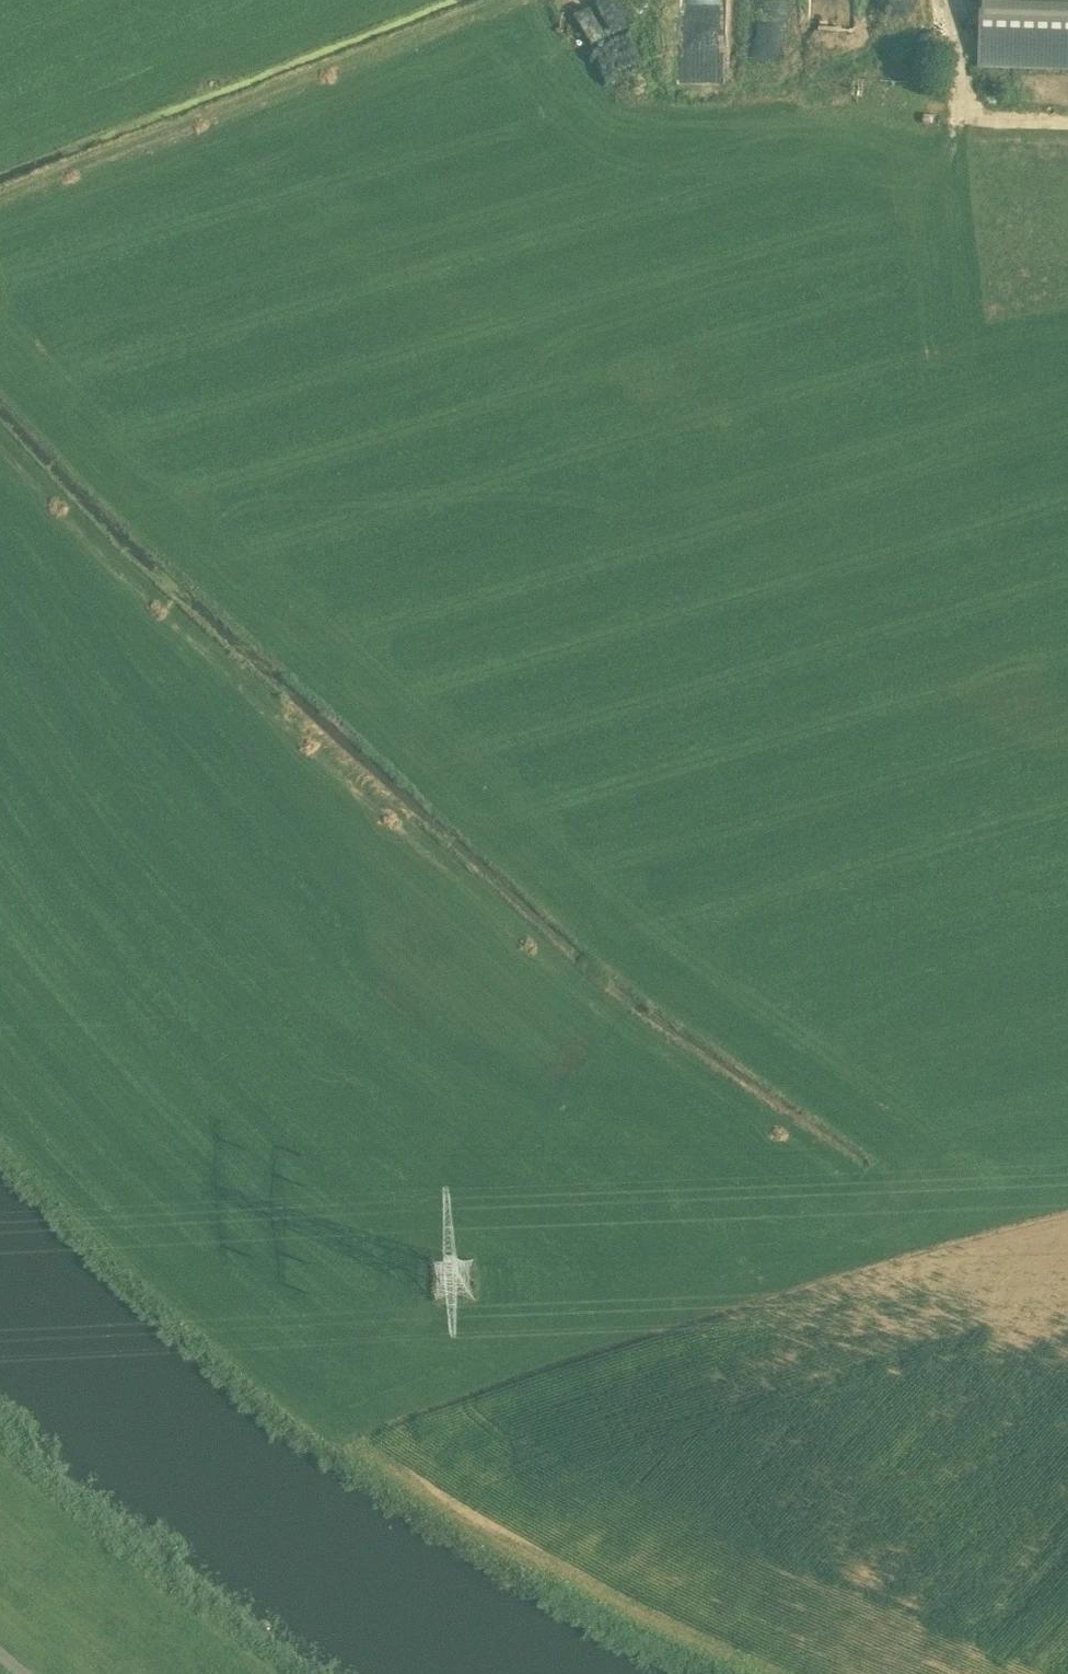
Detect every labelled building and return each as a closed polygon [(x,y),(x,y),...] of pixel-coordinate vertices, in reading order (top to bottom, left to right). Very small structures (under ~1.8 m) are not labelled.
[(979,64),(1067,67),(1067,0),(980,0),(979,64)]
